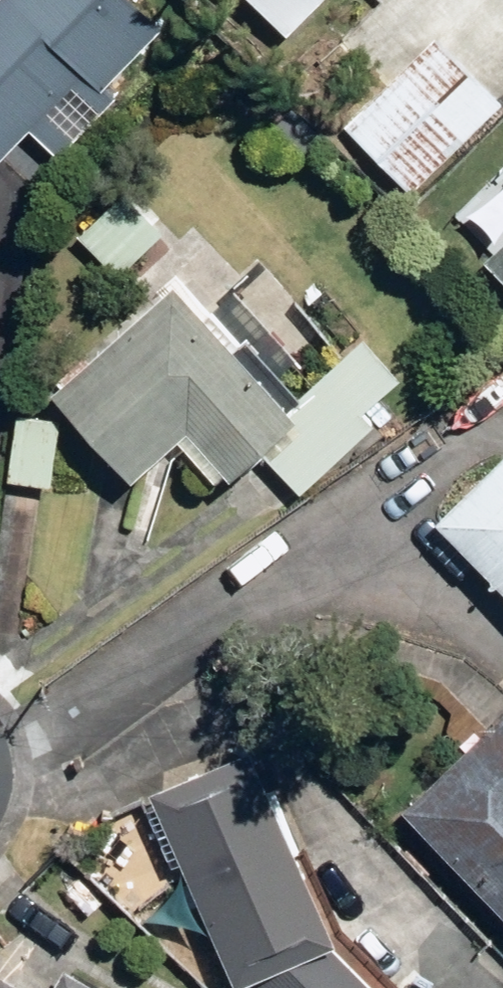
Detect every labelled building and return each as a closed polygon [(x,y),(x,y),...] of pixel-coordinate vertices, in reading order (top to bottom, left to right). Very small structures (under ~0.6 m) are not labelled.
[(3,164),(39,129),(69,161),(128,104),(110,86),(171,25),(147,0),(2,0),(0,2),(0,161),(3,164)] [(298,30),(329,0),(268,0),(298,30)] [(502,101),(502,99),(444,40),(356,127),(416,187),(502,101)] [(86,232),(125,274),(173,231),(133,188),(86,232)] [(476,266),(502,295),(502,242),(476,266)] [(273,448),(311,489),(388,419),(377,407),(416,375),(380,336),(310,399),(194,275),(74,384),(152,471),(207,422),(252,469),(273,448)] [(19,481),(61,485),(67,417),(23,413),(19,481)] [(423,526),(502,610),(502,462),(497,455),(423,526)] [(390,813),(502,935),(502,708),(390,813)] [(233,987),(364,987),(321,945),(235,754),(142,799),(231,987),(233,987)] [(46,976),(40,987),(69,987),(46,976)]
